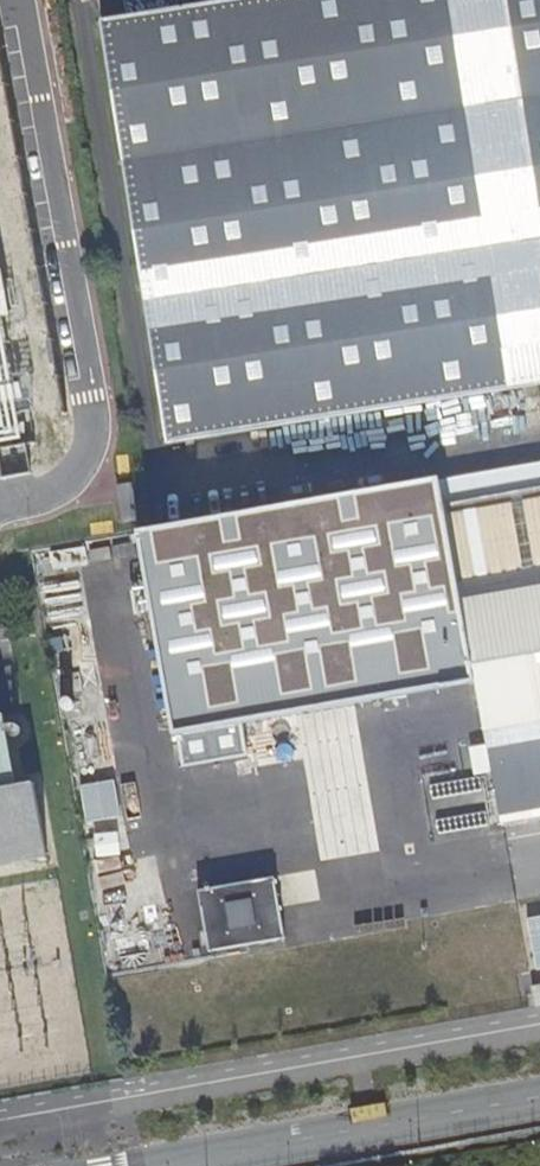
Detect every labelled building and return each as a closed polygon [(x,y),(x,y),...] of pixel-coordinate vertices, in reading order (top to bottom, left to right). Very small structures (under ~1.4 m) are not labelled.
[(113,23),(178,443),(539,386),(539,0),(257,0),(113,23)] [(37,343),(29,299),(0,304),(0,349),(37,343)] [(439,481),(143,537),(180,730),(477,683),(444,509),(439,481)] [(503,821),(504,826),(539,819),(539,492),(444,509),(477,683),(503,821)] [(133,543),(115,546),(116,559),(135,556),(133,543)] [(110,547),(91,550),(92,563),(112,560),(110,547)] [(48,858),(36,785),(21,786),(8,720),(0,721),(0,866),(48,858)] [(84,781),(88,816),(123,813),(120,777),(84,781)] [(211,946),(288,938),(281,875),(204,883),(211,946)] [(531,988),(535,1008),(539,1008),(539,986),(531,988)]
